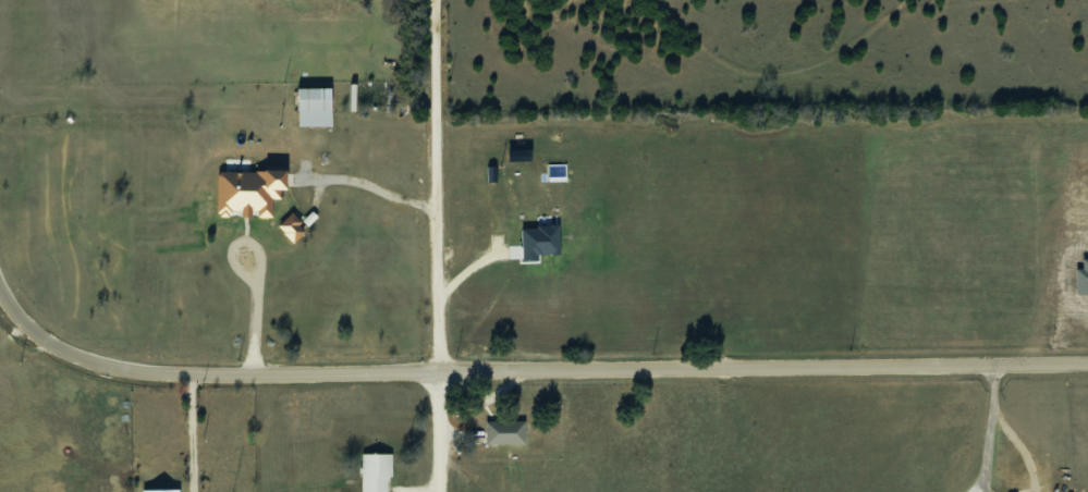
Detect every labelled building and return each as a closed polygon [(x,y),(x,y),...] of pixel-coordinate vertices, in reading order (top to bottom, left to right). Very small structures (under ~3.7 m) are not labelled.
[(294,89),(294,127),(328,127),(328,89),(294,89)] [(216,171),(215,217),(270,218),(271,199),(281,199),(281,172),(216,171)] [(277,228),(292,243),(305,229),(290,214),(277,228)] [(486,444),(525,444),(525,421),(486,421),(486,444)] [(390,453),(361,453),(361,491),(390,491),(390,453)]
